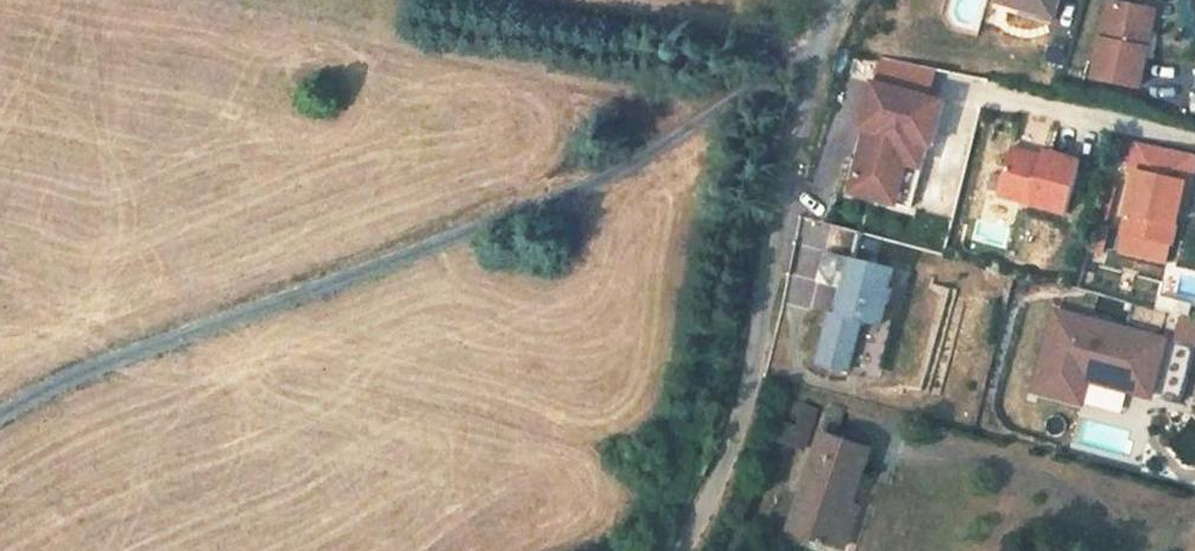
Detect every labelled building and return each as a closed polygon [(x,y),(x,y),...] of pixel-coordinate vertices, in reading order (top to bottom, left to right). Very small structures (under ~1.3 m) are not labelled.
[(1059,0),(1001,0),(1055,14),(1059,0)] [(1141,85),(1148,47),(1143,46),(1146,30),(1152,31),(1156,10),(1110,0),(1094,76),(1141,85)] [(1143,46),(1148,47),(1152,31),(1146,30),(1143,46)] [(863,141),(858,161),(851,185),(912,201),(923,161),(928,141),(929,137),(940,94),(874,76),(863,120),(869,121),(863,141)] [(940,94),(929,137),(936,139),(948,96),(940,94)] [(1136,141),(1132,161),(1131,165),(1136,166),(1123,227),(1172,238),(1181,196),(1186,177),(1192,179),(1194,166),(1194,149),(1158,141),(1137,136),(1136,141)] [(1008,161),(1001,192),(1070,209),(1082,161),(1083,156),(1046,148),(1044,153),(1012,146),(1008,161)] [(1186,177),(1181,196),(1188,198),(1192,179),(1186,177)] [(846,285),(854,254),(826,247),(818,278),(846,285)] [(883,322),(893,284),(889,283),(894,264),(854,254),(846,285),(840,309),(834,308),(821,361),(851,368),(864,317),(883,322)] [(1058,308),(1037,387),(1084,400),(1090,377),(1182,401),(1194,353),(1194,344),(1058,308)] [(870,373),(883,322),(864,317),(851,368),(870,373)] [(836,431),(844,404),(834,400),(825,428),(836,431)] [(805,449),(822,409),(802,401),(785,441),(805,449)] [(853,504),(872,450),(824,432),(790,528),(846,547),(861,507),(853,504)]
